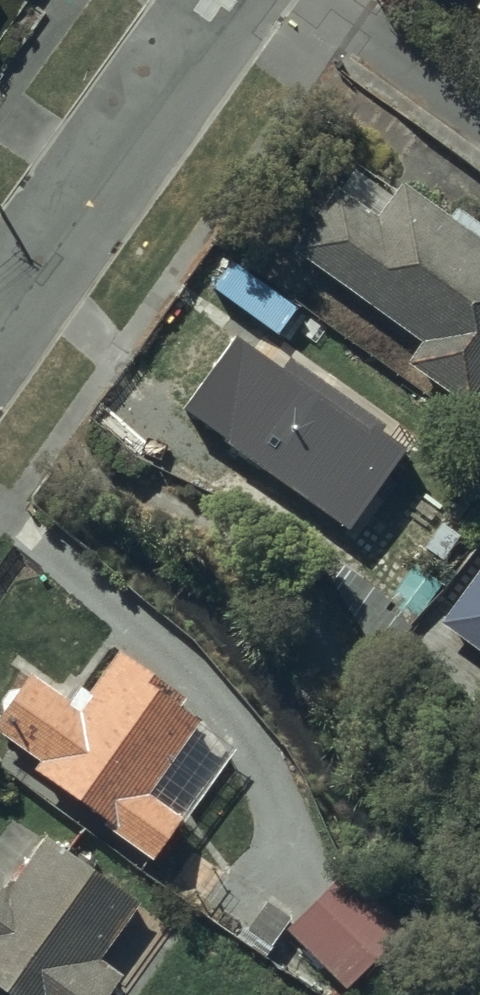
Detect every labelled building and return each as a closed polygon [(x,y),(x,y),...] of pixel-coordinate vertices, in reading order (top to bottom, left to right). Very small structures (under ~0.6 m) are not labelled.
[(294,256),(422,347),(407,369),(473,416),(479,406),(479,242),(404,188),(380,223),(338,193),(294,256)] [(334,411),(240,342),(183,418),(347,540),(365,516),(344,500),(362,476),(313,440),(334,411)] [(436,612),(479,644),(479,551),(436,612)] [(411,555),(378,601),(408,623),(442,577),(411,555)] [(0,694),(0,723),(37,748),(29,760),(106,813),(104,817),(150,848),(174,814),(179,817),(235,736),(196,710),(202,701),(115,642),(87,682),(75,674),(67,687),(25,659),(0,694)] [(142,888),(44,822),(12,869),(9,867),(4,876),(0,873),(0,987),(12,994),(100,994),(122,963),(101,949),(142,888)] [(351,857),(283,917),(339,981),(407,920),(351,857)]
